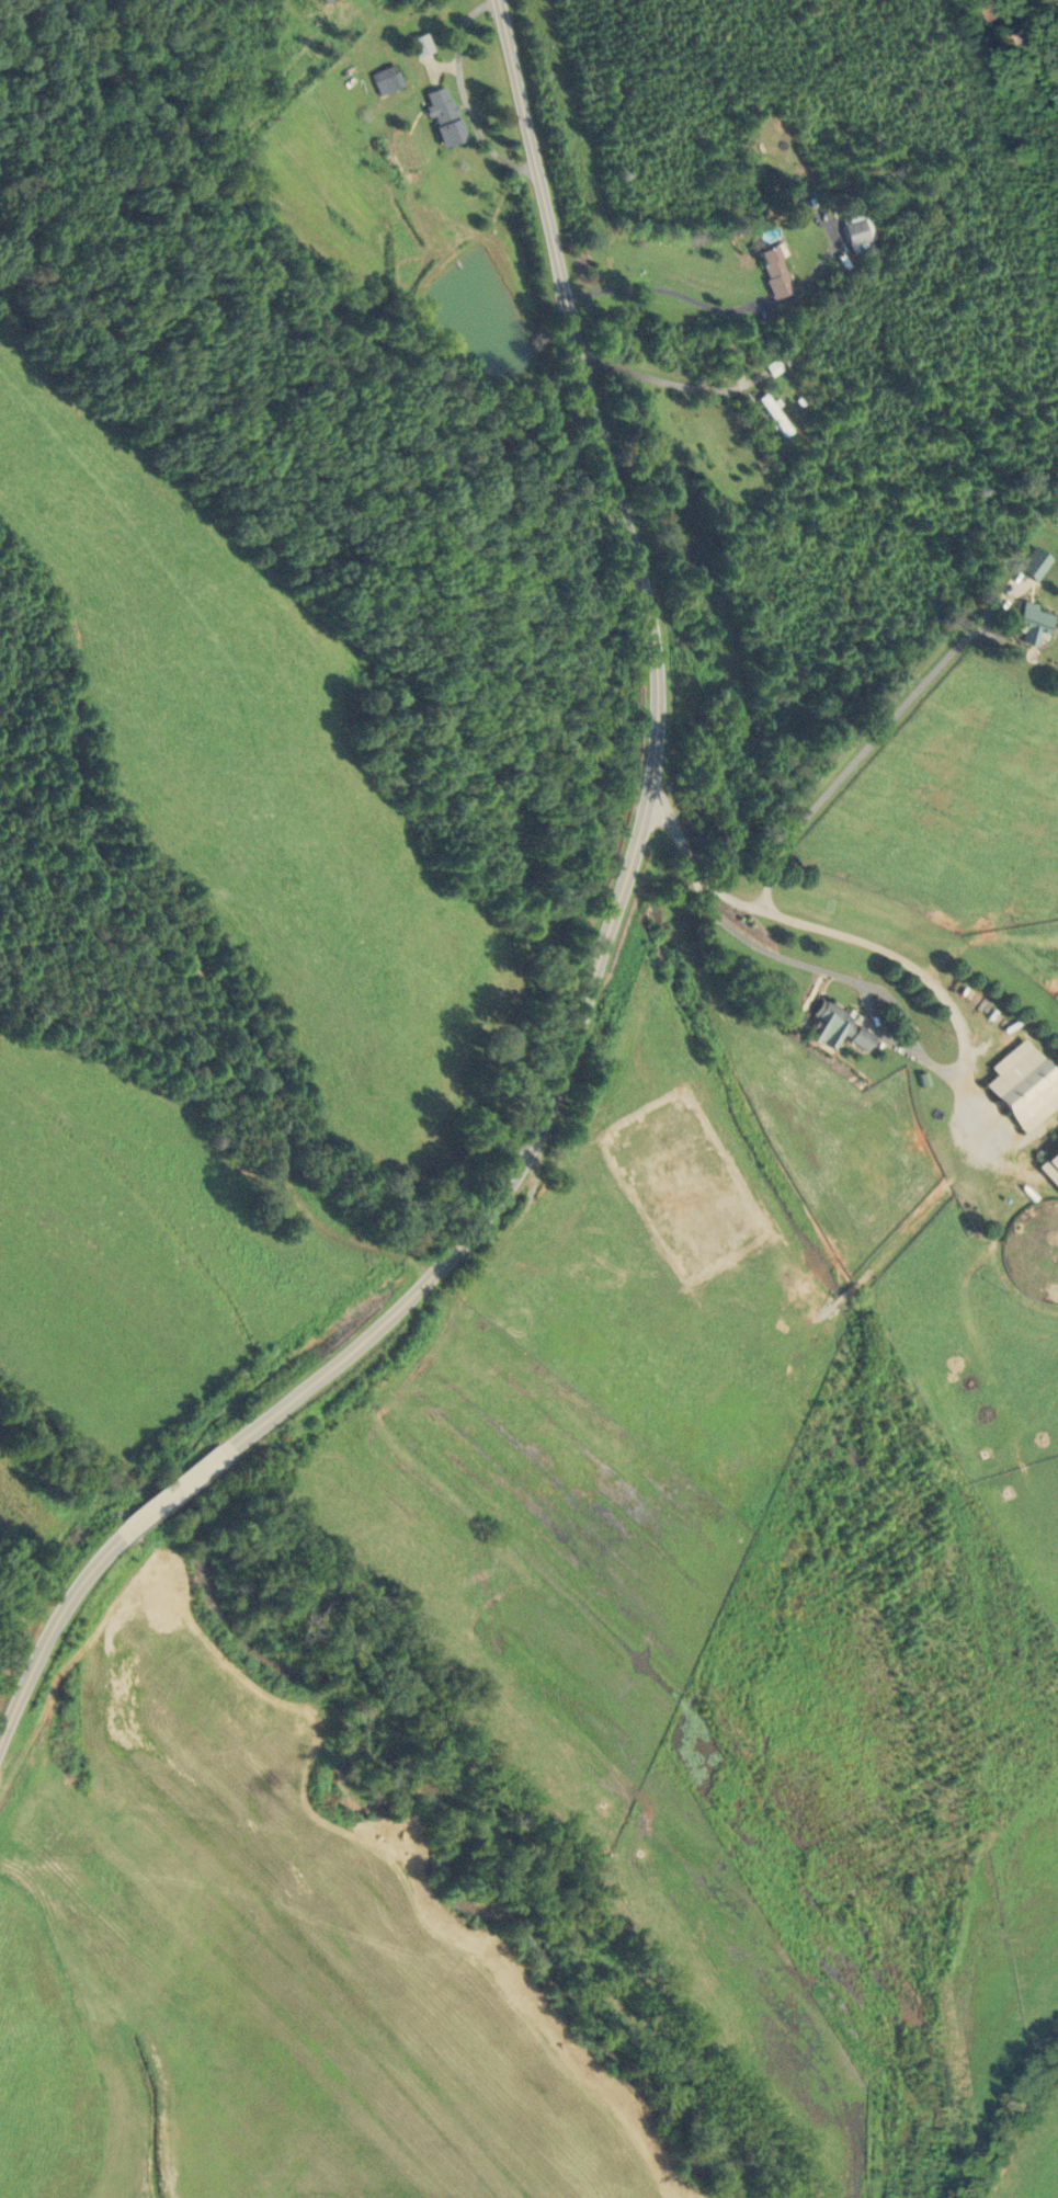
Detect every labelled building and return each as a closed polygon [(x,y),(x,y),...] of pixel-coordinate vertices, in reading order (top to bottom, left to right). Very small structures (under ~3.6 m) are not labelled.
[(408,41),(415,59),(433,52),(426,34),(408,41)] [(370,75),(379,96),(403,86),(394,65),(370,75)] [(464,142),(446,87),(423,94),(441,149),(464,142)] [(841,215),(847,245),(877,240),(873,217),(865,218),(863,211),(841,215)] [(753,251),(773,299),(793,290),(773,243),(753,251)] [(783,436),(791,430),(764,393),(755,399),(783,436)] [(1053,561),(1036,546),(1017,567),(1034,582),(1053,561)] [(1043,639),(1051,612),(1019,603),(1011,630),(1043,639)] [(829,1053),(842,1035),(864,1052),(875,1037),(825,1000),(801,1032),(829,1053)] [(1057,1104),(1057,1082),(1024,1039),(988,1067),(995,1075),(982,1085),(1020,1133),(1057,1104)] [(1035,1166),(1057,1191),(1057,1145),(1035,1166)]
